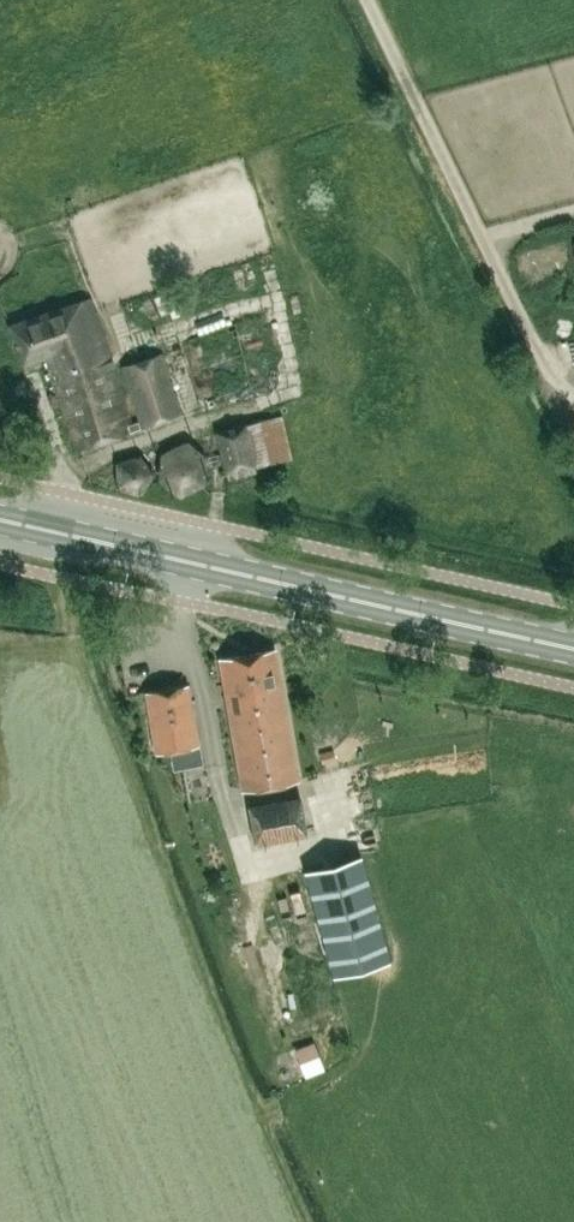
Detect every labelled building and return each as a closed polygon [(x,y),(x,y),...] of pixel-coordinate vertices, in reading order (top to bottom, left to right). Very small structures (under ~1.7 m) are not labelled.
[(170,302),(181,298),(173,276),(162,280),(170,302)] [(137,421),(130,423),(100,331),(99,331),(88,298),(9,324),(24,362),(44,354),(78,450),(140,427),(137,421)] [(221,368),(245,359),(240,345),(251,341),(241,314),(214,324),(224,351),(216,354),(221,368)] [(143,426),(181,413),(161,352),(123,365),(143,426)] [(291,459),(282,416),(217,430),(227,477),(255,471),(254,467),(291,459)] [(187,438),(159,451),(158,477),(180,494),(205,483),(206,455),(187,438)] [(139,453),(115,461),(118,488),(140,492),(154,472),(139,453)] [(242,789),(296,779),(274,648),(219,658),(242,789)] [(198,746),(187,684),(144,691),(155,753),(198,746)] [(246,806),(254,845),(308,835),(300,795),(246,806)] [(389,960),(360,855),(304,870),(333,975),(389,960)] [(316,1020),(339,1016),(337,1003),(313,1008),(316,1020)] [(323,1067),(313,1042),(295,1049),(305,1074),(323,1067)]
